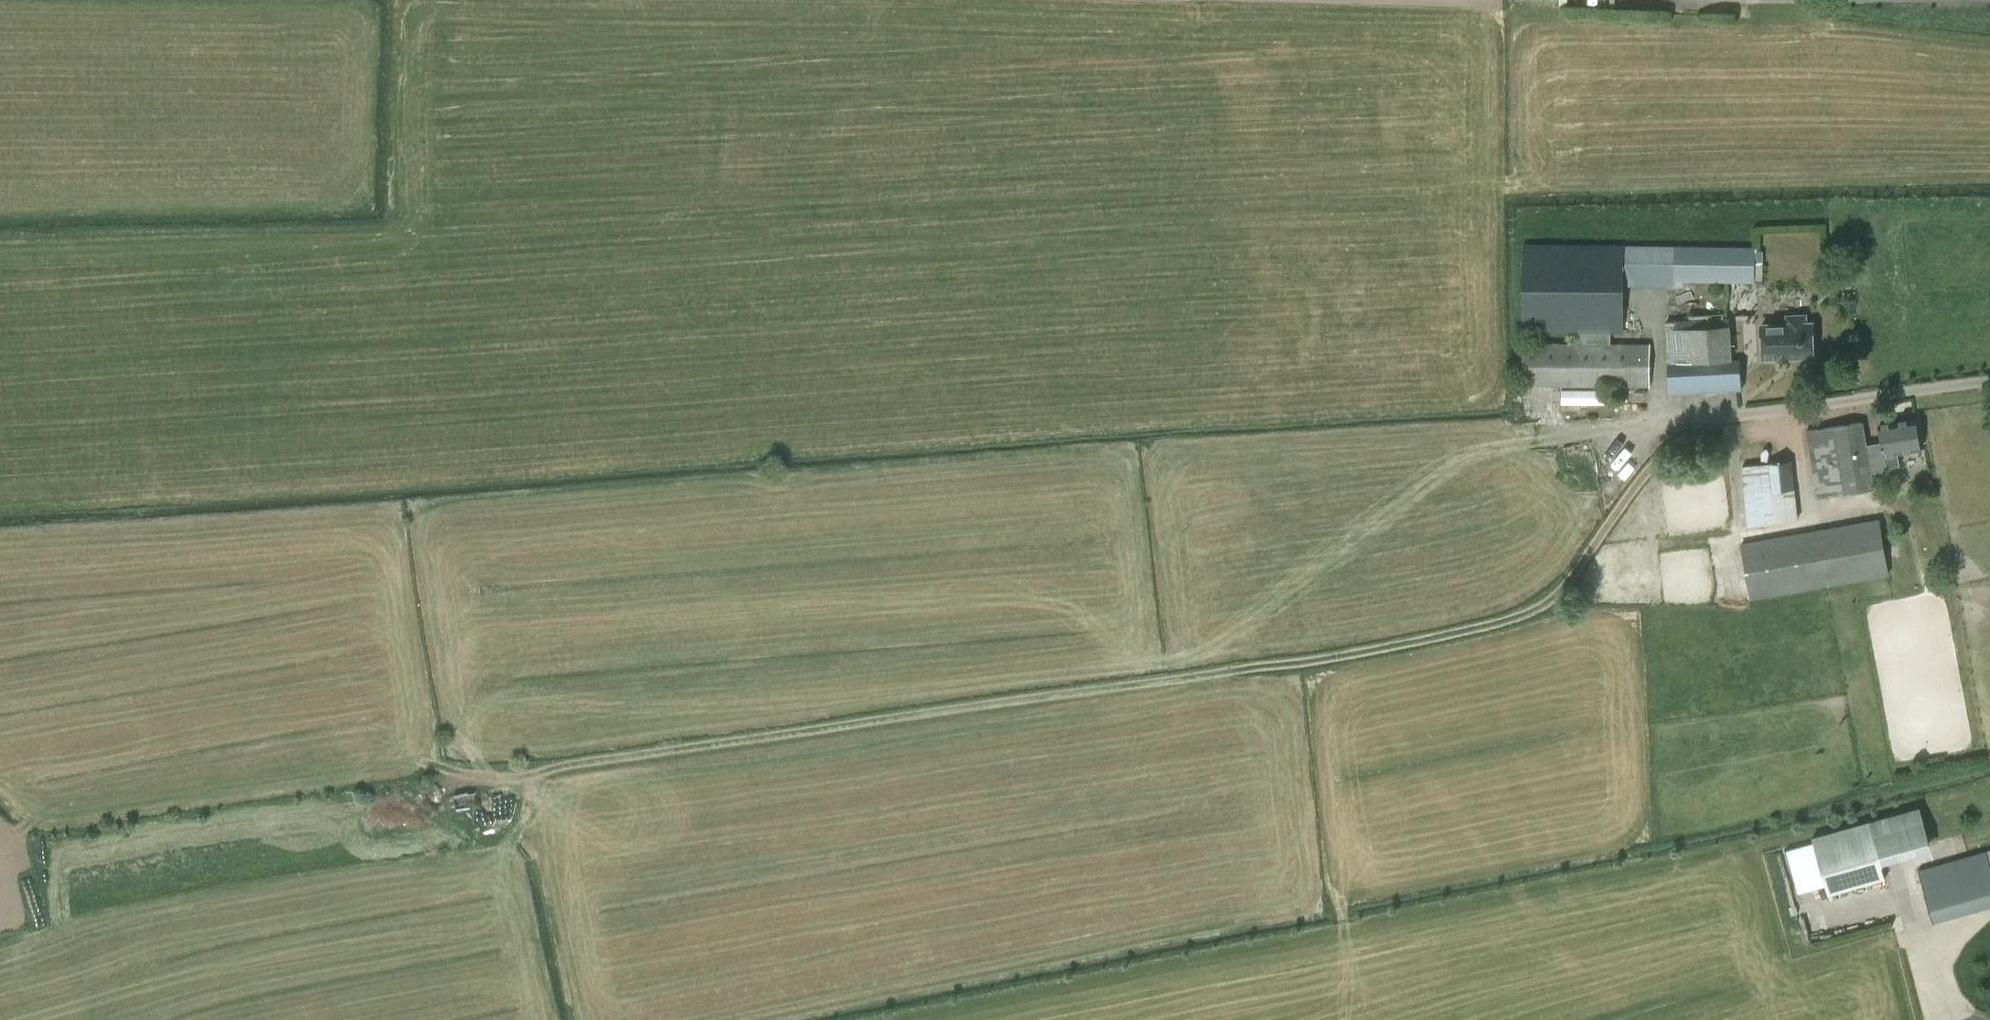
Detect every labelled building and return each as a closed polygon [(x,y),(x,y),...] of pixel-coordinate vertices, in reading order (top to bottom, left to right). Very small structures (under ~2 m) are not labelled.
[(1521,387),(1649,388),(1649,345),(1610,344),(1610,333),(1621,333),(1622,247),(1522,246),(1521,332),(1577,333),(1577,344),(1521,344),(1521,387)] [(1625,247),(1625,285),(1666,286),(1666,281),(1753,282),(1754,249),(1625,247)] [(1756,252),(1755,280),(1762,280),(1763,252),(1756,252)] [(1811,334),(1810,324),(1804,324),(1804,317),(1785,317),(1786,325),(1760,326),(1762,360),(1812,358),(1811,348),(1814,346),(1813,337),(1811,334)] [(1738,362),(1729,363),(1727,320),(1664,323),(1668,396),(1740,392),(1738,362)] [(1604,403),(1604,389),(1561,389),(1561,403),(1604,403)] [(1882,446),(1865,449),(1861,424),(1806,432),(1817,499),(1872,491),(1869,472),(1899,467),(1896,455),(1919,451),(1914,419),(1878,425),(1882,446)] [(1741,468),(1747,528),(1797,524),(1791,463),(1741,468)] [(1878,523),(1740,547),(1749,598),(1888,574),(1878,523)] [(1811,840),(1827,897),(1885,881),(1878,858),(1929,844),(1919,809),(1811,840)] [(1987,852),(1920,872),(1934,922),(1989,906),(1989,851),(1987,852)]
